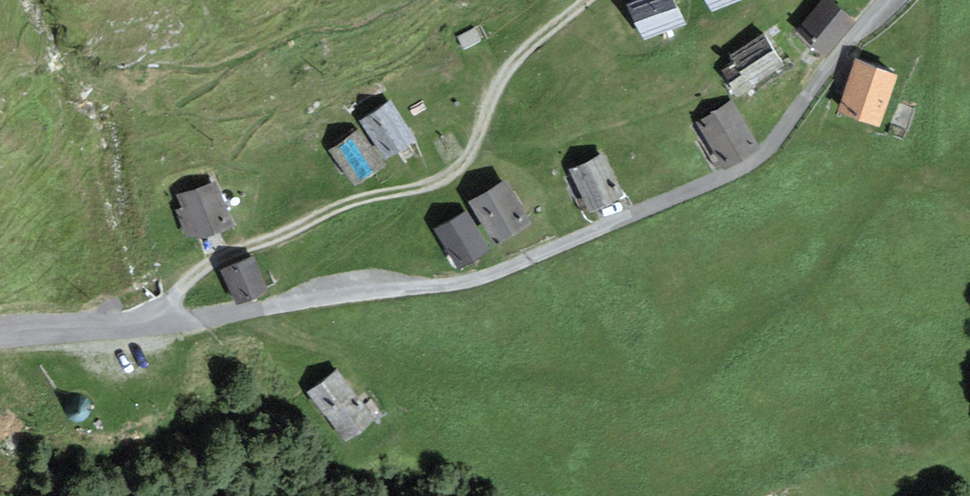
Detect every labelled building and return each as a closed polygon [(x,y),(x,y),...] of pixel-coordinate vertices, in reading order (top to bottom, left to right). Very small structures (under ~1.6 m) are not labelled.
[(628,5),(644,39),(685,20),(676,0),(638,0),(628,5)] [(712,9),(731,0),(708,0),(712,9)] [(798,27),(826,51),(855,16),(835,0),(820,0),(798,27)] [(785,62),(765,31),(740,47),(737,61),(722,70),(737,93),(785,62)] [(856,56),(838,107),(879,121),(897,71),(856,56)] [(390,99),(361,119),(387,156),(416,135),(390,99)] [(699,120),(726,163),(759,142),(731,99),(699,120)] [(329,149),(354,182),(383,160),(358,127),(329,149)] [(603,151),(570,167),(590,208),(624,192),(603,151)] [(505,178),(469,199),(493,241),(530,219),(505,178)] [(215,180),(172,196),(186,235),(229,220),(215,180)] [(467,209),(435,228),(456,265),(489,247),(467,209)] [(266,286),(252,255),(219,270),(233,300),(266,286)] [(338,367),(309,389),(346,438),(375,416),(338,367)]
